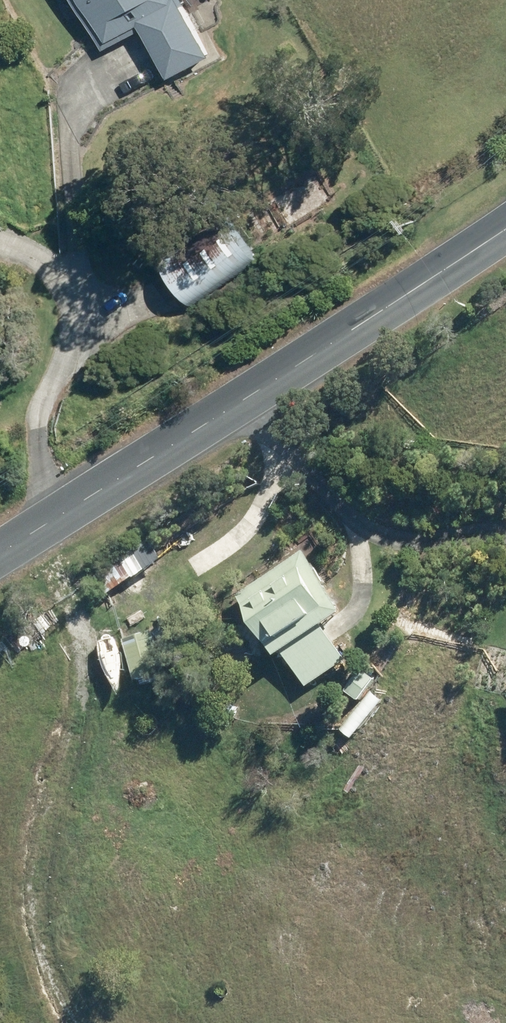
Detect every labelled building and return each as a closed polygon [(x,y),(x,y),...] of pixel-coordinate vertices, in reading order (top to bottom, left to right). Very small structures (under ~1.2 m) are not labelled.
[(113,53),(149,33),(176,83),(220,60),(193,9),(197,7),(193,0),(85,0),(113,53)] [(230,214),(163,261),(196,307),(262,260),(230,214)] [(337,631),(360,616),(316,550),(246,597),(290,663),(296,659),(316,688),(357,661),(337,631)] [(126,559),(100,578),(116,599),(141,580),(126,559)] [(162,634),(136,641),(142,664),(168,657),(162,634)] [(370,669),(354,692),(372,705),(388,683),(370,669)]
